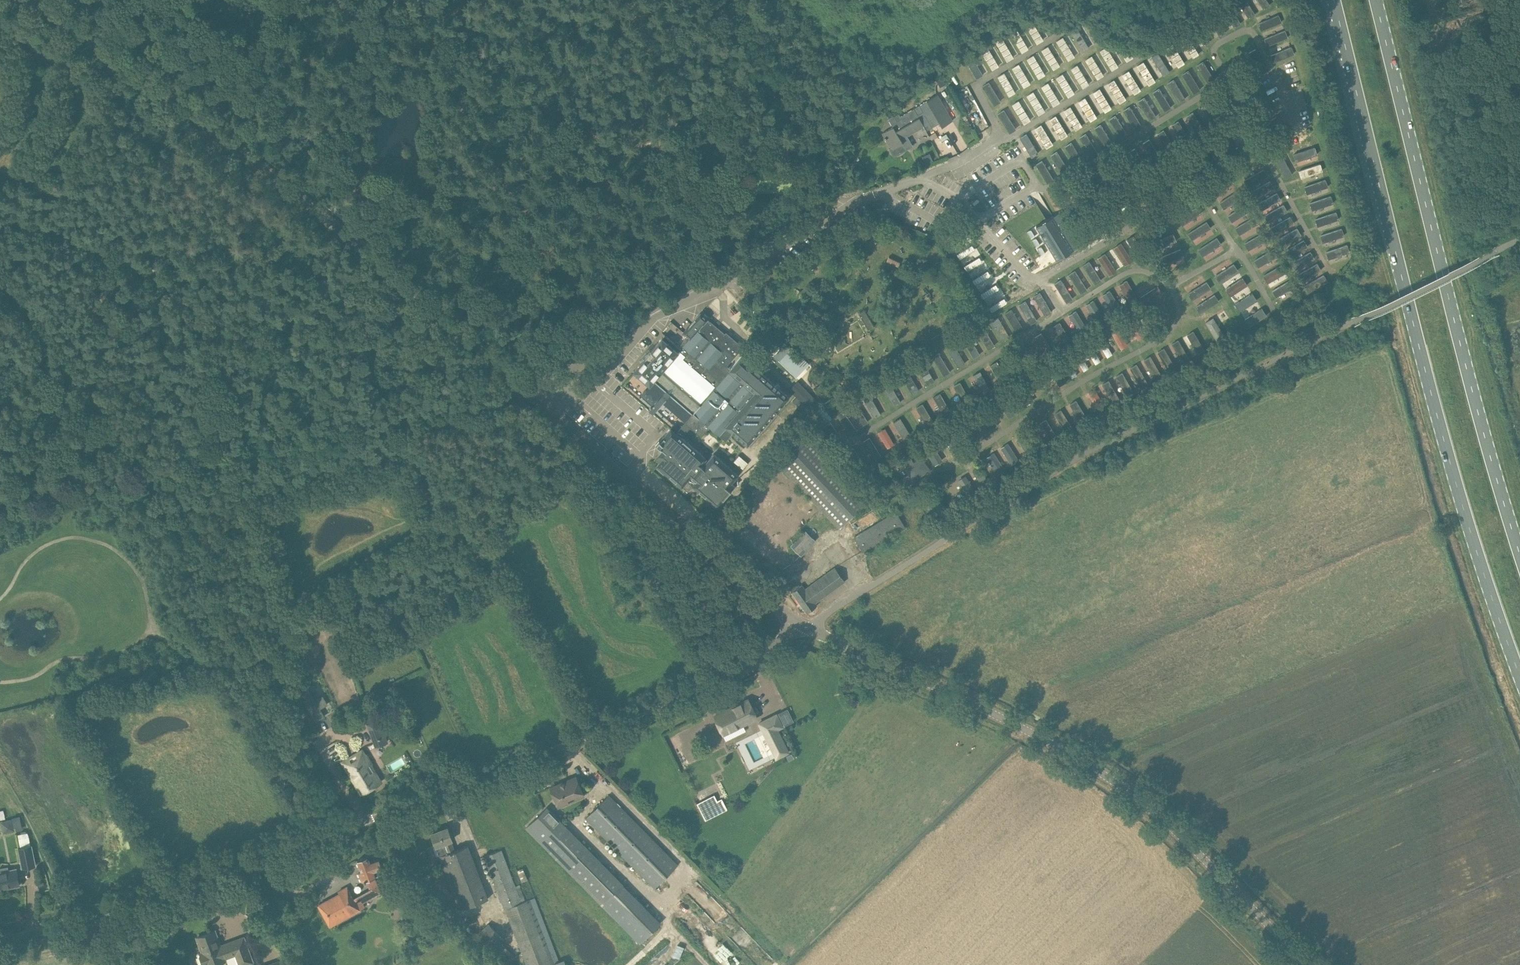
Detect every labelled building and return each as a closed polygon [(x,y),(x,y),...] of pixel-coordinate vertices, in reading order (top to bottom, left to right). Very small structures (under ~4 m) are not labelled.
[(1258,21),(1266,45),(1288,37),(1280,14),(1258,21)] [(1005,59),(1044,41),(1035,22),(992,42),(995,49),(1000,47),(1005,59)] [(1205,47),(1231,33),(1225,22),(1199,36),(1205,47)] [(1064,35),(1057,40),(1068,60),(1076,55),(1064,35)] [(1269,49),(1271,54),(1290,45),(1288,40),(1269,49)] [(1118,46),(1127,61),(1135,56),(1126,41),(1118,46)] [(1055,68),(1062,63),(1049,44),(1041,49),(1055,68)] [(1120,65),(1109,44),(1100,49),(1111,70),(1120,65)] [(1293,47),(1271,53),(1273,60),(1295,54),(1293,47)] [(1039,78),(1047,73),(1034,53),(1027,58),(1039,78)] [(1086,59),(1098,79),(1105,74),(1093,54),(1086,59)] [(1149,85),(1157,80),(1145,60),(1137,65),(1149,85)] [(1025,87),(1033,82),(1019,62),(1012,67),(1025,87)] [(1203,62),(1167,82),(1179,103),(1193,95),(1191,92),(1214,80),(1203,62)] [(1072,67),(1082,88),(1090,84),(1079,63),(1072,67)] [(1123,74),(1136,94),(1143,89),(1130,69),(1123,74)] [(1005,71),(998,75),(1010,96),(1017,92),(1005,71)] [(1068,97),(1076,92),(1064,72),(1057,76),(1068,97)] [(943,77),(941,74),(935,77),(941,87),(947,83),(946,81),(945,82),(943,77)] [(1121,102),(1128,98),(1115,78),(1108,83),(1121,102)] [(995,105),(1002,100),(990,81),(983,85),(995,105)] [(1051,105),(1059,103),(1052,81),(1044,84),(1051,105)] [(1106,111),(1113,107),(1101,87),(1093,92),(1106,111)] [(1163,111),(1171,107),(1162,87),(1153,91),(1163,111)] [(1039,114),(1047,110),(1034,90),(1027,94),(1039,114)] [(924,125),(927,130),(940,122),(942,125),(952,119),(937,93),(900,115),(898,111),(888,117),(892,125),(882,131),(884,135),(884,136),(885,137),(892,148),(902,142),(905,147),(911,143),(906,135),(924,125)] [(1161,114),(1148,94),(1138,101),(1150,120),(1161,114)] [(1086,96),(1079,100),(1091,120),(1098,116),(1086,96)] [(1024,124),(1031,120),(1021,99),(1013,103),(1024,124)] [(1076,130),(1083,125),(1072,105),(1065,109),(1076,130)] [(1128,105),(1108,120),(1123,139),(1143,123),(1128,105)] [(998,113),(1010,132),(1018,128),(1007,108),(998,113)] [(1057,114),(1049,119),(1062,138),(1069,134),(1057,114)] [(1109,137),(1104,127),(1108,126),(1106,122),(1080,135),(1090,156),(1117,143),(1113,135),(1109,137)] [(1033,157),(1055,144),(1042,123),(1030,130),(1030,131),(1021,136),(1033,157)] [(983,140),(993,134),(989,127),(978,133),(983,140)] [(1062,148),(1036,163),(1047,181),(1074,166),(1072,161),(1080,157),(1072,142),(1062,147),(1062,148)] [(1300,144),(1307,159),(1313,156),(1307,142),(1300,144)] [(1294,148),(1288,152),(1295,166),(1301,163),(1294,148)] [(1284,154),(1276,158),(1284,172),(1292,168),(1284,154)] [(1321,161),(1299,170),(1302,178),(1325,169),(1321,161)] [(1250,181),(1267,180),(1267,171),(1250,172),(1250,181)] [(1326,179),(1305,185),(1314,217),(1316,216),(1325,250),(1346,244),(1334,202),(1333,202),(1326,179)] [(1314,289),(1329,280),(1270,180),(1255,189),(1269,213),(1272,212),(1277,221),(1274,223),(1275,225),(1277,224),(1296,256),(1314,289)] [(1258,230),(1234,184),(1216,193),(1241,239),(1258,230)] [(1197,246),(1216,234),(1198,206),(1179,218),(1197,246)] [(1087,241),(1067,207),(1036,226),(1057,260),(1087,241)] [(1163,237),(1165,244),(1177,240),(1175,233),(1163,237)] [(1249,249),(1262,242),(1258,234),(1245,242),(1249,249)] [(1199,249),(1207,261),(1216,254),(1213,249),(1222,243),(1217,236),(1199,249)] [(1122,266),(1138,256),(1127,241),(1112,251),(1122,266)] [(1329,259),(1352,251),(1349,243),(1326,251),(1329,259)] [(1183,247),(1168,253),(1170,260),(1185,254),(1183,247)] [(1091,259),(1083,264),(1096,284),(1118,271),(1106,252),(1098,257),(1100,261),(1095,264),(1091,259)] [(1234,262),(1216,275),(1221,282),(1239,269),(1234,262)] [(1279,285),(1288,279),(1280,265),(1264,274),(1271,287),(1278,283),(1279,285)] [(1067,302),(1089,289),(1077,269),(1055,283),(1067,302)] [(1232,296),(1250,284),(1244,276),(1227,288),(1232,296)] [(1292,278),(1272,289),(1277,297),(1296,286),(1292,278)] [(1221,301),(1208,280),(1188,293),(1201,313),(1221,301)] [(1125,283),(1104,293),(1110,307),(1126,299),(1131,296),(1125,283)] [(1148,302),(1164,292),(1159,285),(1143,294),(1148,302)] [(1251,288),(1241,294),(1243,297),(1236,301),(1246,322),(1264,312),(1251,288)] [(1040,290),(1019,304),(1032,324),(1053,310),(1040,290)] [(1082,306),(1090,322),(1104,315),(1095,299),(1082,306)] [(1001,340),(1024,331),(1015,308),(992,318),(1001,340)] [(874,326),(864,309),(858,313),(859,314),(863,322),(868,330),(874,326)] [(757,432),(782,404),(789,396),(742,354),(730,367),(727,364),(744,346),(727,331),(726,333),(700,311),(683,331),(687,335),(678,345),(673,341),(664,333),(633,370),(649,384),(654,378),(666,389),(662,393),(665,396),(667,398),(671,393),(694,413),(677,431),(675,432),(671,428),(660,440),(666,446),(655,459),(659,462),(657,465),(688,491),(693,485),(717,506),(732,489),(728,487),(739,475),(713,452),(702,465),(701,464),(707,457),(684,437),(692,427),(703,437),(711,427),(720,435),(726,441),(733,432),(751,447),(761,435),(757,432)] [(1074,325),(1083,324),(1083,319),(1079,319),(1079,313),(1074,314),(1074,325)] [(1140,322),(1132,326),(1138,339),(1146,335),(1140,322)] [(1119,349),(1129,346),(1124,328),(1115,330),(1119,349)] [(980,336),(990,347),(997,340),(987,329),(980,336)] [(955,343),(948,346),(959,366),(981,354),(972,338),(964,342),(970,353),(963,357),(955,343)] [(1173,344),(1183,361),(1192,356),(1181,338),(1173,344)] [(1105,340),(1100,343),(1108,357),(1114,354),(1105,340)] [(810,363),(792,347),(781,348),(774,356),(796,377),(810,363)] [(1096,363),(1101,361),(1095,347),(1089,350),(1096,363)] [(925,363),(912,371),(917,378),(908,384),(913,392),(920,387),(923,392),(937,383),(925,363)] [(964,402),(973,397),(964,380),(955,385),(964,402)] [(895,405),(902,401),(892,384),(885,388),(895,405)] [(871,395),(865,399),(876,417),(883,413),(871,395)] [(1079,400),(1056,410),(1064,429),(1080,422),(1076,412),(1083,409),(1079,400)] [(832,418),(821,403),(807,414),(819,429),(832,418)] [(844,409),(837,414),(849,433),(868,421),(865,416),(858,420),(856,415),(860,413),(857,409),(848,415),(844,409)] [(903,417),(895,420),(902,436),(909,432),(903,417)] [(879,430),(888,448),(896,444),(887,426),(879,430)] [(874,457),(881,452),(872,435),(864,439),(874,457)] [(860,489),(805,436),(777,462),(838,528),(869,499),(860,489)] [(767,445),(758,458),(763,462),(772,448),(767,445)] [(908,473),(901,478),(906,485),(929,469),(921,457),(914,462),(911,457),(906,460),(909,465),(905,468),(908,473)] [(905,526),(896,511),(854,537),(863,551),(905,526)] [(815,540),(806,531),(791,546),(801,555),(815,540)] [(786,583),(807,613),(817,605),(815,602),(821,598),(845,582),(843,580),(835,567),(805,589),(802,584),(799,586),(794,578),(786,583)] [(756,715),(748,699),(726,710),(727,712),(715,718),(723,734),(743,724),(742,722),(756,715)] [(784,727),(777,712),(757,722),(776,759),(790,752),(779,729),(784,727)] [(388,742),(379,716),(366,721),(375,747),(388,742)] [(372,763),(364,749),(344,761),(362,793),(380,782),(370,764),(372,763)] [(584,796),(576,776),(550,787),(558,807),(584,796)] [(678,864),(609,795),(586,818),(655,887),(678,864)] [(723,811),(717,800),(704,806),(701,800),(697,803),(705,820),(723,811)] [(526,827),(640,943),(660,922),(547,807),(526,827)] [(2,821),(4,830),(14,827),(11,819),(2,821)] [(455,850),(451,840),(452,839),(448,827),(438,830),(437,829),(432,831),(433,832),(431,833),(440,856),(455,850)] [(36,864),(32,845),(26,846),(19,847),(23,867),(36,864)] [(455,850),(440,856),(460,909),(488,898),(468,845),(455,850)] [(564,959),(557,962),(534,900),(530,901),(527,903),(526,900),(521,886),(517,888),(502,849),(484,856),(504,909),(505,908),(526,964),(566,964),(564,959)] [(368,856),(357,860),(365,881),(369,880),(372,888),(353,899),(351,895),(352,894),(347,886),(338,892),(339,893),(318,905),(329,924),(365,907),(362,903),(380,893),(374,878),(376,877),(373,871),(382,868),(379,860),(370,863),(368,856)] [(17,868),(0,871),(0,888),(20,884),(17,868)] [(519,870),(522,880),(527,878),(524,868),(519,870)] [(453,895),(438,876),(422,889),(438,907),(453,895)] [(489,923),(476,934),(505,964),(507,964),(515,957),(501,942),(504,939),(489,923)] [(281,926),(271,931),(274,938),(279,936),(284,934),(281,926)] [(203,964),(212,964),(226,960),(223,954),(235,950),(240,964),(243,964),(252,962),(243,937),(220,946),(215,931),(197,937),(202,951),(199,953),(203,964)]
